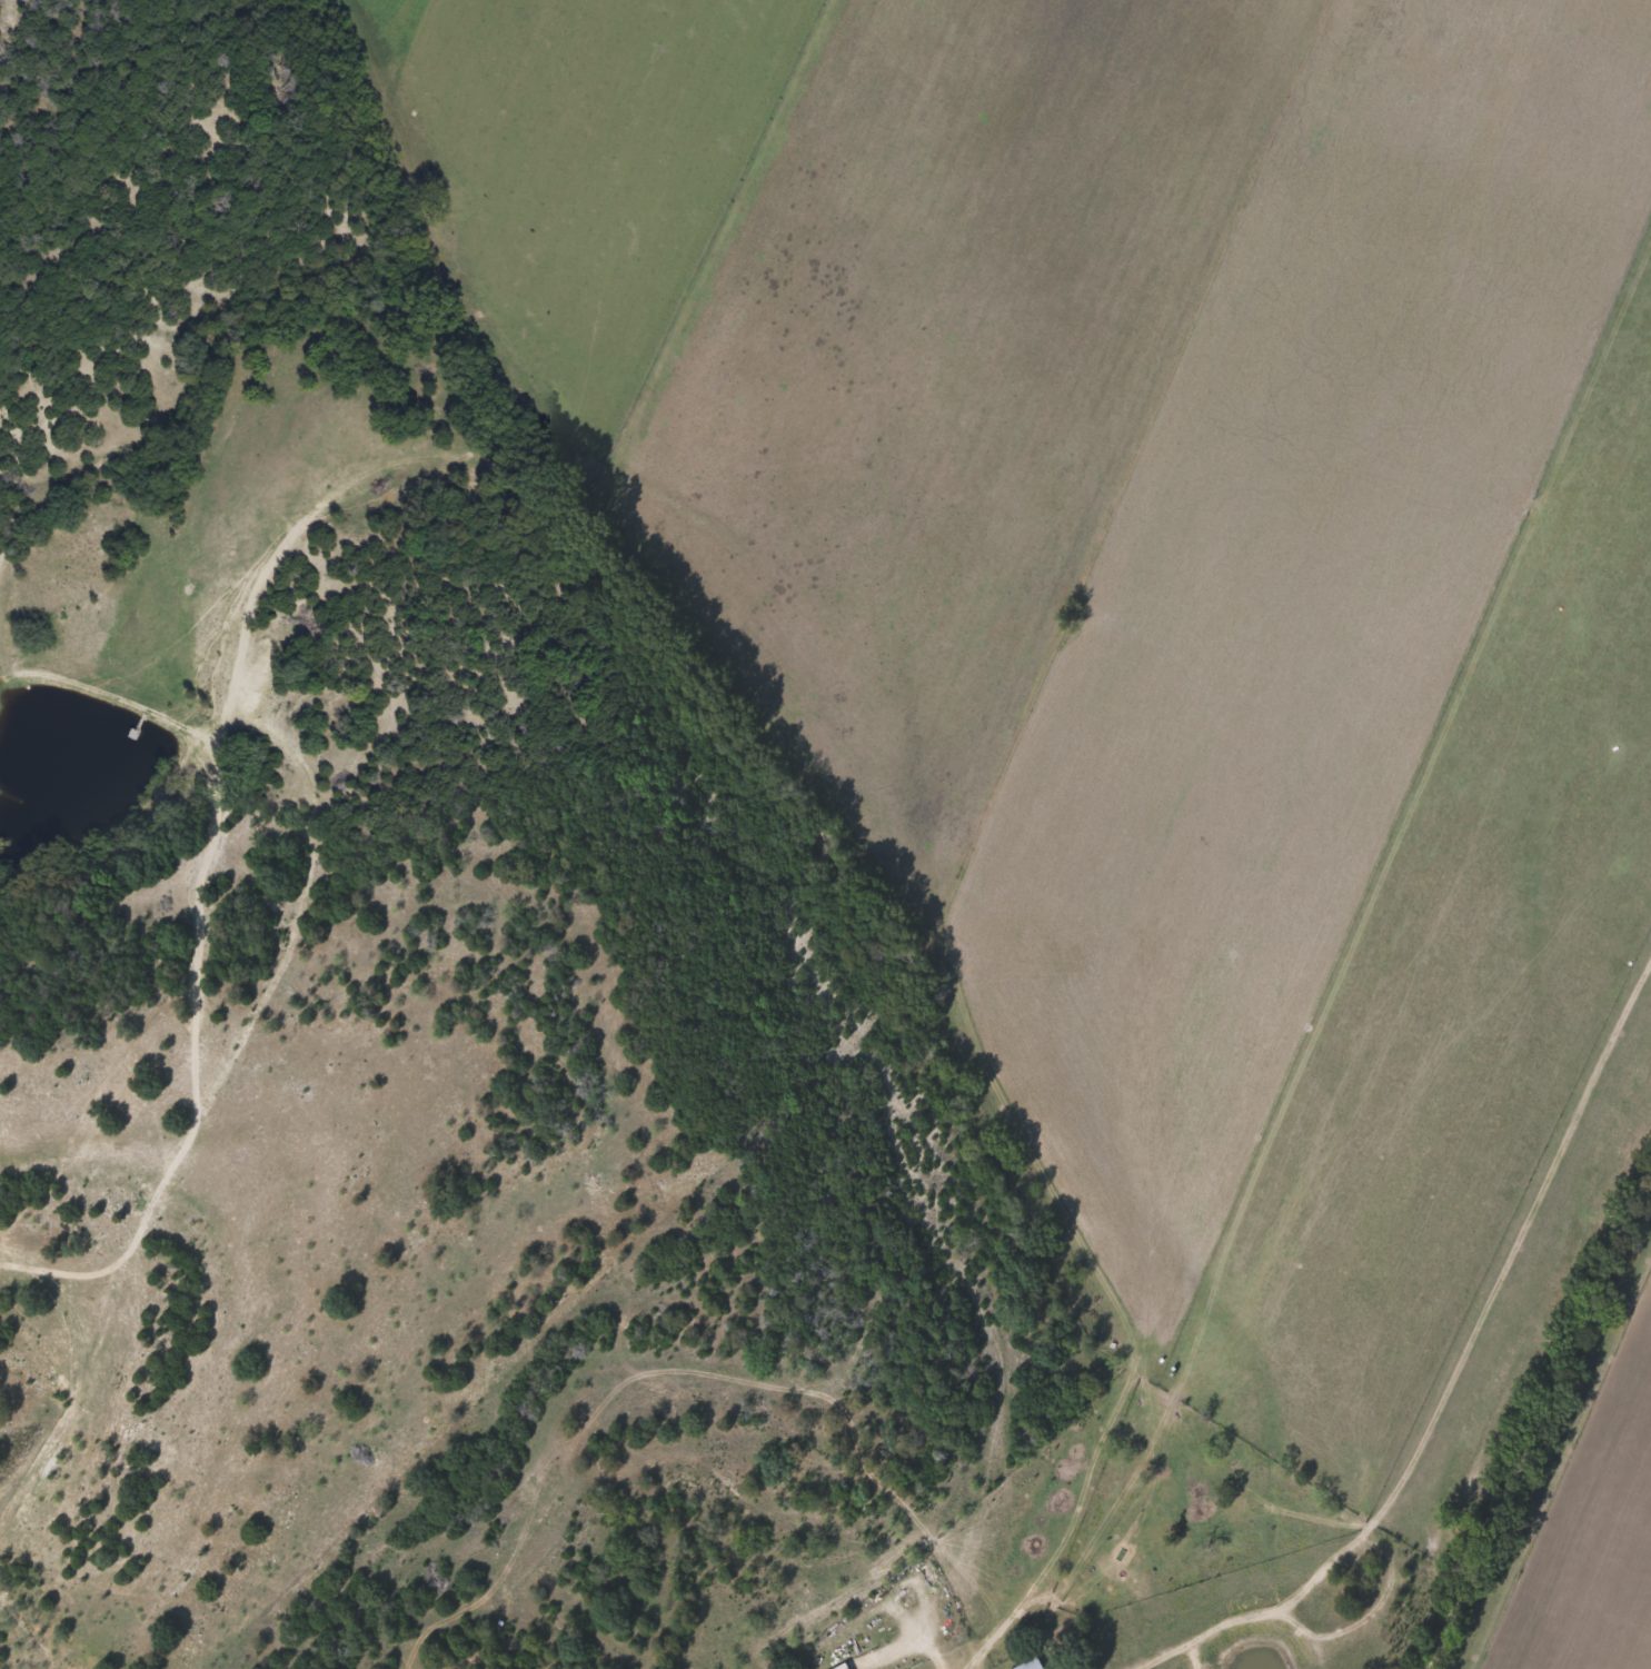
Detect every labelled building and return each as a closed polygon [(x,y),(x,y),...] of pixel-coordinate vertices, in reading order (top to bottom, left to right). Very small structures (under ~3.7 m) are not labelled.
[(1038,1657),(1012,1668),(1044,1668),(1038,1657)]
